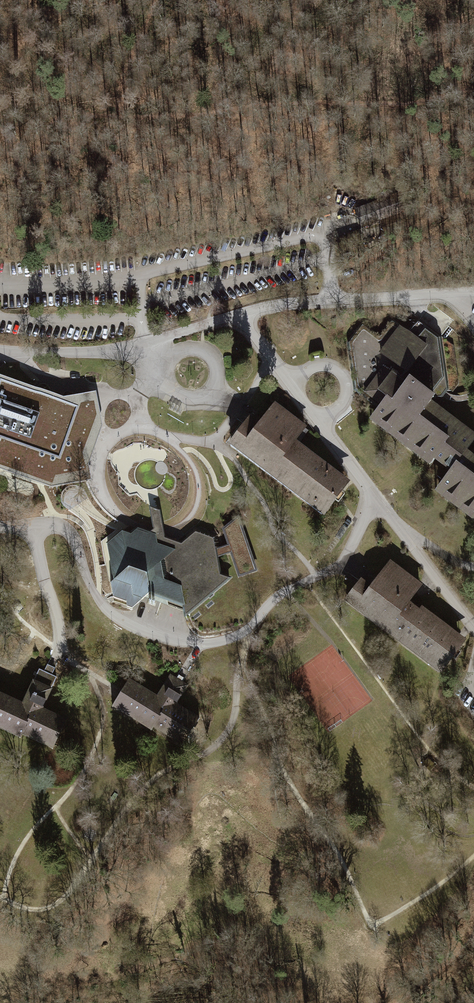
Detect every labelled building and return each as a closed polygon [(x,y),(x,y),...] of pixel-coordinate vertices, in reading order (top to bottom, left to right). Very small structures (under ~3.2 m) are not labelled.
[(365,330),(353,344),(355,368),(357,389),(377,407),(383,400),(389,404),(404,384),(434,406),(444,396),(447,391),(440,337),(420,323),(410,335),(399,326),(384,345),(365,330)] [(0,381),(0,465),(52,484),(87,474),(86,450),(99,406),(96,393),(62,402),(0,381)] [(468,451),(473,443),(473,436),(434,406),(404,384),(389,404),(383,400),(377,407),(365,422),(412,459),(427,471),(432,465),(446,477),(453,468),(473,484),(473,456),(468,451)] [(306,431),(274,405),(260,423),(249,414),(244,421),(228,442),(322,517),(350,482),(298,441),(306,431)] [(434,493),(473,522),(473,484),(453,468),(446,477),(434,493)] [(196,534),(182,545),(165,539),(163,531),(159,513),(154,511),(150,510),(153,530),(153,532),(151,534),(139,528),(131,537),(121,533),(105,545),(108,585),(113,601),(131,610),(145,598),(185,617),(231,581),(221,578),(218,559),(231,555),(240,580),(258,573),(241,518),(223,530),(227,546),(215,548),(214,541),(196,534)] [(422,586),(391,562),(374,584),(371,588),(360,580),(345,600),(442,673),(464,644),(409,602),(422,586)] [(0,687),(0,731),(50,756),(66,723),(46,713),(62,680),(53,675),(40,669),(25,700),(0,687)] [(157,699),(125,680),(117,695),(111,704),(176,743),(191,718),(174,708),(185,690),(177,685),(168,680),(157,699)]
